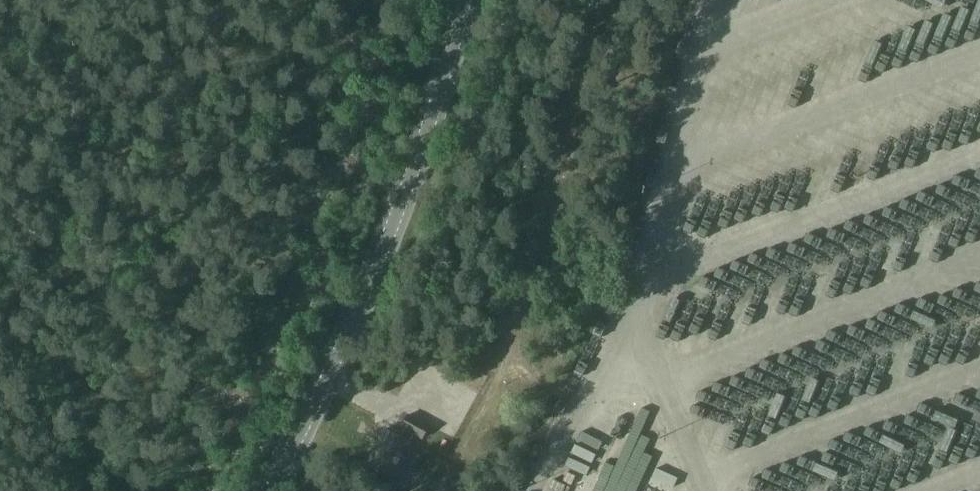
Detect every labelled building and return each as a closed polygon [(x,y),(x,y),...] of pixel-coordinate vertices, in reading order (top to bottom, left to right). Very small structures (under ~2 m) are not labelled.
[(400,437),(384,429),(373,450),(374,451),(367,464),(393,479),(400,467),(399,467),(412,444),(409,443),(414,434),(422,439),(429,426),(408,414),(401,427),(404,429),(400,437)]
